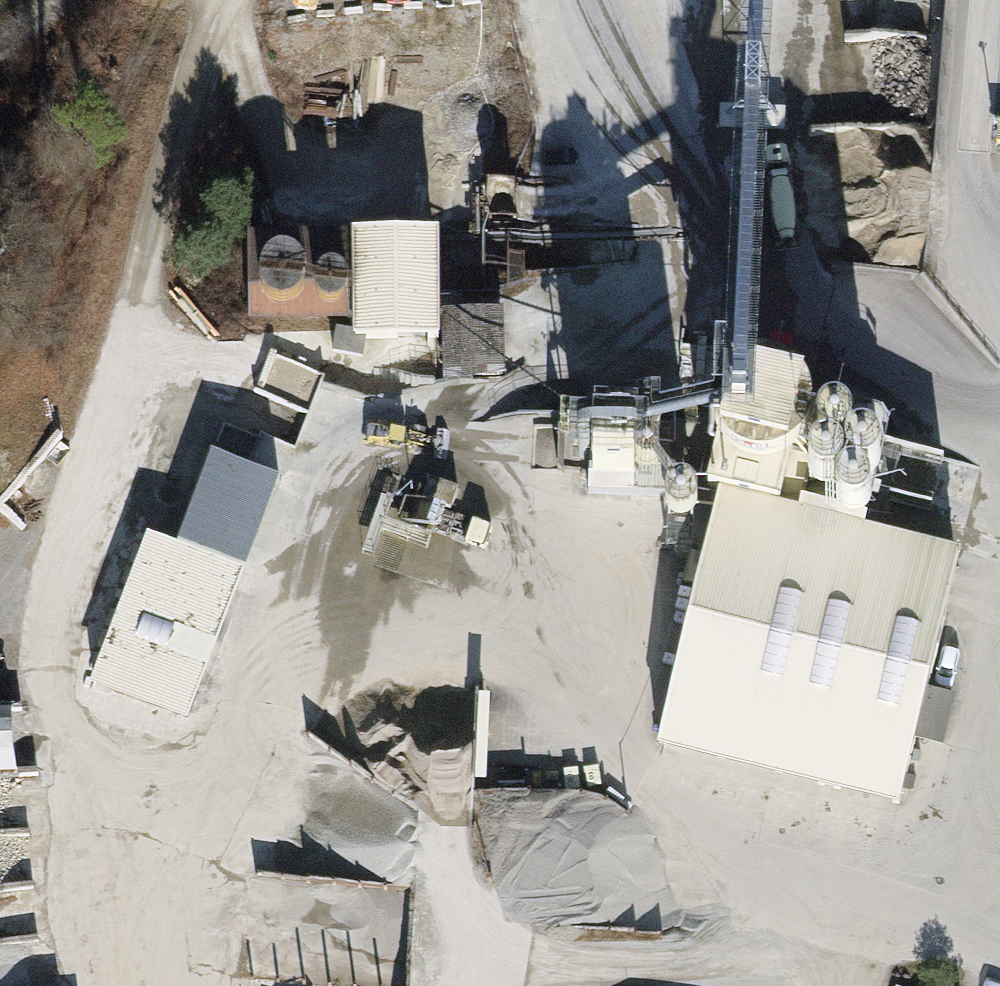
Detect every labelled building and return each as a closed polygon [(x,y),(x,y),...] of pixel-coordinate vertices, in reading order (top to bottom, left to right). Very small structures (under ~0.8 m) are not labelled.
[(435,240),(248,242),(249,317),(355,315),(356,333),(356,337),(366,337),(436,336),(435,240)] [(447,314),(449,375),(501,373),(499,312),(447,314)] [(356,337),(356,333),(337,330),(334,352),(362,357),(366,337),(356,337)] [(734,388),(708,491),(721,494),(779,509),(801,424),(805,406),(734,388)] [(803,510),(865,524),(887,434),(877,418),(839,409),(825,418),(823,429),(803,510)] [(684,488),(686,426),(658,425),(658,413),(595,411),(593,471),(590,470),(589,489),(653,492),(653,487),(684,488)] [(803,510),(823,429),(801,424),(779,509),(721,494),(719,504),(862,538),(865,524),(803,510)] [(150,536),(107,653),(195,685),(273,476),(211,453),(176,546),(150,536)] [(458,489),(430,479),(422,499),(450,509),(458,489)] [(667,547),(693,547),(694,497),(668,497),(667,547)] [(717,503),(659,743),(818,782),(818,785),(899,805),(918,726),(944,732),(952,699),(927,693),(947,611),(944,610),(956,561),(862,538),(719,504),(717,503)] [(15,718),(0,719),(0,780),(18,779),(15,718)]
